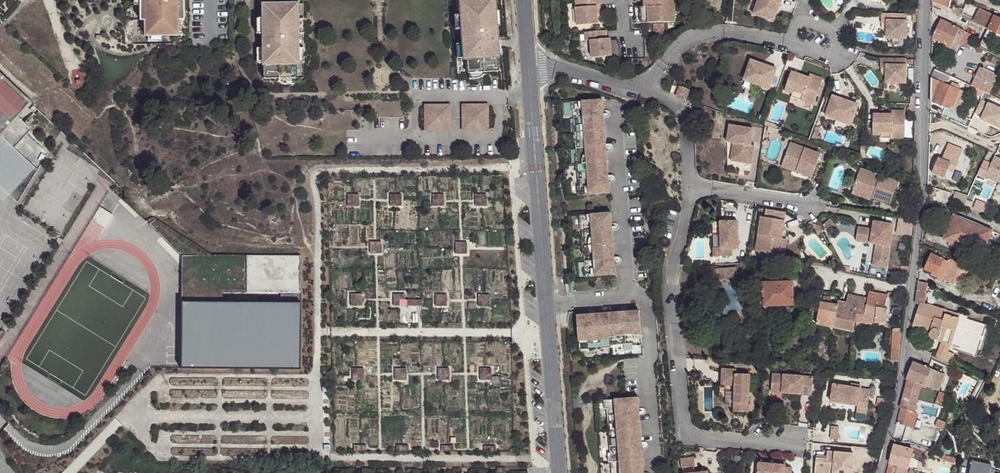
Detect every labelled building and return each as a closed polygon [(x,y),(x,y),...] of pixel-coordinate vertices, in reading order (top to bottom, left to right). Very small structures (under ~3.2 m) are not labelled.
[(139,6),(140,21),(144,21),(144,37),(148,37),(160,36),(178,36),(178,21),(177,11),(184,11),(183,0),(139,0),(139,6)] [(263,5),(263,19),(264,35),(264,48),(264,50),(268,50),(268,57),(264,57),(264,64),(264,65),(265,65),(265,80),(281,80),(296,79),(297,79),(296,66),(302,66),(302,63),(302,49),(302,36),(302,21),(302,19),(296,19),(296,17),(295,5),(292,5),(291,5),(277,5),(277,0),(266,0),(266,5),(263,5)] [(464,11),(464,13),(461,14),(461,15),(462,30),(464,44),(465,59),(465,60),(469,59),(470,73),(471,73),(486,72),(501,71),(500,56),(499,40),(497,26),(496,11),(495,0),(463,0),(464,11)] [(575,2),(578,28),(598,27),(597,17),(596,8),(601,8),(600,0),(597,0),(575,2)] [(661,8),(648,9),(640,9),(641,25),(646,25),(657,24),(668,24),(679,23),(677,0),(661,0),(661,8)] [(648,9),(661,8),(661,0),(654,0),(647,1),(648,9)] [(753,14),(757,0),(751,0),(747,12),(753,14)] [(753,14),(752,16),(773,23),(781,0),(758,0),(757,0),(753,14)] [(932,2),(947,7),(946,9),(944,9),(943,12),(947,13),(950,4),(951,0),(932,0),(932,2)] [(301,2),(293,2),(292,5),(295,5),(296,17),(302,17),(301,2)] [(980,9),(973,22),(988,29),(994,16),(980,9)] [(905,42),(906,16),(881,16),(880,26),(886,26),(885,41),(900,42),(905,42)] [(994,16),(988,29),(999,35),(999,18),(994,16)] [(956,27),(941,20),(932,38),(938,41),(946,45),(944,49),(950,52),(952,48),(956,49),(960,41),(965,31),(956,27)] [(668,24),(657,24),(658,37),(669,37),(668,24)] [(984,37),(999,44),(999,35),(988,29),(984,37)] [(974,36),(965,31),(960,41),(976,49),(977,46),(971,42),(974,36)] [(603,33),(584,35),(585,44),(590,43),(591,60),(612,59),(610,41),(608,41),(603,41),(603,33)] [(264,50),(264,48),(257,49),(258,64),(264,64),(264,57),(268,57),(268,50),(264,50)] [(905,61),(879,60),(879,70),(884,70),(884,85),(899,85),(904,86),(905,61)] [(746,82),(758,86),(769,91),(776,70),(751,61),(744,81),(746,82)] [(859,69),(854,64),(853,65),(851,67),(856,73),(859,69)] [(981,68),(972,86),(990,95),(999,76),(981,68)] [(934,69),(931,78),(947,85),(951,76),(934,69)] [(20,205),(42,172),(14,147),(31,129),(18,117),(31,102),(0,74),(0,187),(20,205)] [(797,80),(790,78),(784,92),(792,95),(793,92),(803,96),(800,101),(802,102),(814,106),(823,80),(810,76),(809,79),(798,76),(797,80)] [(947,85),(931,78),(931,102),(959,113),(967,93),(947,85)] [(755,93),(758,86),(746,82),(743,88),(755,93)] [(683,86),(679,96),(690,99),(693,89),(683,86)] [(793,92),(792,95),(791,98),(800,101),(803,96),(793,92)] [(837,119),(849,123),(851,124),(858,105),(832,96),(825,115),(837,119)] [(574,101),(580,195),(610,193),(609,182),(613,182),(614,181),(614,177),(612,175),(608,175),(606,151),(610,150),(611,149),(612,146),(610,144),(606,144),(604,117),(608,116),(609,115),(609,113),(608,110),(603,110),(602,99),(574,101)] [(425,105),(425,130),(451,130),(451,105),(425,105)] [(463,105),(463,130),(489,130),(488,105),(463,105)] [(879,121),(871,121),(871,137),(879,137),(880,133),(889,134),(889,140),(903,140),(904,112),(890,112),(890,116),(879,116),(879,121)] [(730,126),(727,143),(734,145),(732,162),(752,165),(755,146),(751,146),(754,130),(730,126)] [(814,127),(810,139),(815,140),(819,129),(814,127)] [(791,144),(783,165),(798,170),(797,172),(813,178),(821,155),(791,144)] [(942,160),(939,158),(932,174),(945,179),(947,172),(951,163),(956,166),(963,150),(948,144),(942,160)] [(951,163),(947,172),(953,175),(956,166),(951,163)] [(798,170),(783,165),(782,170),(796,175),(797,172),(798,170)] [(862,168),(855,189),(875,196),(874,198),(892,204),(900,181),(862,168)] [(875,196),(855,189),(853,194),(873,201),(874,198),(875,196)] [(953,201),(965,206),(968,196),(956,191),(953,201)] [(354,195),(343,195),(343,207),(354,207),(354,195)] [(397,195),(386,195),(386,206),(397,207),(397,195)] [(440,195),(429,195),(429,207),(440,207),(440,195)] [(483,196),(472,196),(471,207),(483,207),(483,196)] [(787,223),(788,215),(768,212),(766,220),(787,223)] [(582,215),(586,277),(615,275),(614,264),(618,264),(620,262),(620,259),(618,257),(614,257),(612,230),(617,230),(617,229),(617,226),(616,223),(611,223),(611,213),(582,215)] [(993,231),(953,215),(943,240),(982,256),(993,231)] [(756,253),(780,257),(783,241),(784,241),(787,223),(766,220),(762,219),(756,253)] [(148,224),(181,258),(181,368),(299,369),(301,302),(280,302),(223,301),(223,291),(281,292),(301,292),(300,256),(197,255),(155,220),(148,224)] [(824,226),(828,231),(836,225),(831,221),(824,226)] [(885,226),(885,223),(875,222),(874,230),(859,227),(857,241),(877,244),(875,260),(889,262),(895,225),(890,224),(890,227),(885,226)] [(723,249),(715,249),(715,259),(733,258),(733,250),(740,250),(739,223),(722,223),(723,249)] [(826,232),(821,223),(814,227),(819,236),(826,232)] [(982,256),(981,258),(988,261),(998,237),(994,235),(995,232),(993,231),(982,256)] [(783,241),(780,257),(786,258),(789,242),(784,241),(783,241)] [(379,243),(367,243),(367,254),(379,254),(379,243)] [(464,244),(453,244),(453,255),(464,255),(464,244)] [(934,257),(931,255),(924,269),(932,273),(931,275),(949,283),(951,278),(956,280),(961,269),(967,273),(969,267),(942,256),(940,259),(934,257)] [(889,262),(875,260),(873,266),(887,269),(889,262)] [(961,269),(956,280),(963,283),(967,273),(961,269)] [(717,271),(717,282),(738,282),(738,271),(717,271)] [(764,302),(765,307),(777,306),(794,305),(792,282),(762,285),(763,295),(764,302)] [(927,284),(918,282),(916,303),(920,304),(913,326),(930,332),(930,334),(930,336),(931,337),(933,339),(934,339),(936,339),(937,339),(937,340),(941,341),(951,345),(960,316),(925,304),(927,285),(927,284)] [(301,292),(281,292),(280,302),(301,302),(301,292)] [(868,292),(867,298),(865,305),(885,309),(888,296),(868,292)] [(865,305),(867,298),(848,294),(846,302),(838,301),(838,305),(831,304),(832,298),(823,296),(822,302),(820,302),(815,326),(852,332),(854,322),(855,316),(885,321),(886,309),(885,309),(865,305)] [(359,296),(347,296),(347,307),(358,307),(359,296)] [(401,296),(389,296),(389,307),(418,307),(418,301),(401,301),(401,296)] [(443,296),(432,296),(432,307),(443,308),(443,296)] [(486,296),(475,296),(475,308),(486,308),(486,296)] [(777,306),(765,307),(765,315),(778,314),(777,306)] [(580,352),(589,351),(589,348),(611,347),(633,345),(633,348),(642,348),(640,313),(633,314),(633,315),(630,315),(630,310),(629,310),(626,309),(623,310),(623,315),(618,316),(618,314),(602,316),(602,317),(595,317),(595,312),(592,311),(588,312),(589,317),(586,318),(586,316),(579,317),(580,352)] [(941,341),(940,348),(949,352),(951,345),(941,341)] [(949,352),(940,348),(936,357),(950,363),(954,354),(949,352)] [(899,362),(900,351),(893,351),(892,362),(899,362)] [(913,362),(907,378),(908,379),(921,384),(925,386),(931,388),(934,381),(941,384),(945,375),(913,362)] [(359,370),(348,370),(348,382),(359,382),(359,370)] [(402,370),(390,370),(390,381),(402,381),(402,370)] [(445,370),(434,370),(434,381),(445,382),(445,370)] [(487,370),(476,370),(476,382),(487,382),(487,370)] [(720,370),(720,386),(733,387),(732,414),(746,414),(748,376),(735,375),(735,371),(720,370)] [(771,374),(770,392),(799,394),(810,395),(812,377),(771,374)] [(897,423),(910,427),(914,412),(920,387),(921,384),(908,379),(897,423)] [(934,381),(931,388),(938,391),(941,384),(934,381)] [(834,385),(831,402),(867,409),(870,391),(860,390),(850,388),(834,385)] [(944,406),(948,396),(939,393),(936,402),(944,406)] [(878,398),(876,407),(890,409),(891,401),(878,398)] [(641,471),(642,471),(641,454),(640,454),(640,451),(645,451),(646,447),(645,444),(640,444),(639,439),(640,439),(639,423),(638,423),(638,418),(643,417),(644,414),(643,410),(638,411),(638,400),(603,402),(604,411),(606,411),(609,455),(606,456),(607,464),(610,464),(610,472),(641,472),(641,471)] [(867,409),(831,402),(830,408),(866,414),(867,409)] [(953,411),(944,408),(939,420),(946,423),(947,424),(948,424),(949,421),(951,417),(953,411)] [(935,426),(943,429),(946,423),(939,420),(938,420),(935,426)] [(830,427),(829,439),(836,440),(837,428),(830,427)] [(893,446),(886,472),(892,472),(894,464),(898,465),(896,472),(907,472),(913,451),(893,446)] [(852,455),(825,453),(824,460),(814,459),(813,472),(850,472),(852,455)] [(956,458),(942,454),(941,459),(955,463),(956,458)] [(692,460),(680,461),(681,470),(693,468),(692,460)] [(973,460),(970,472),(992,472),(991,472),(992,465),(973,460)] [(784,469),(784,467),(757,464),(757,472),(784,472),(784,469)]
